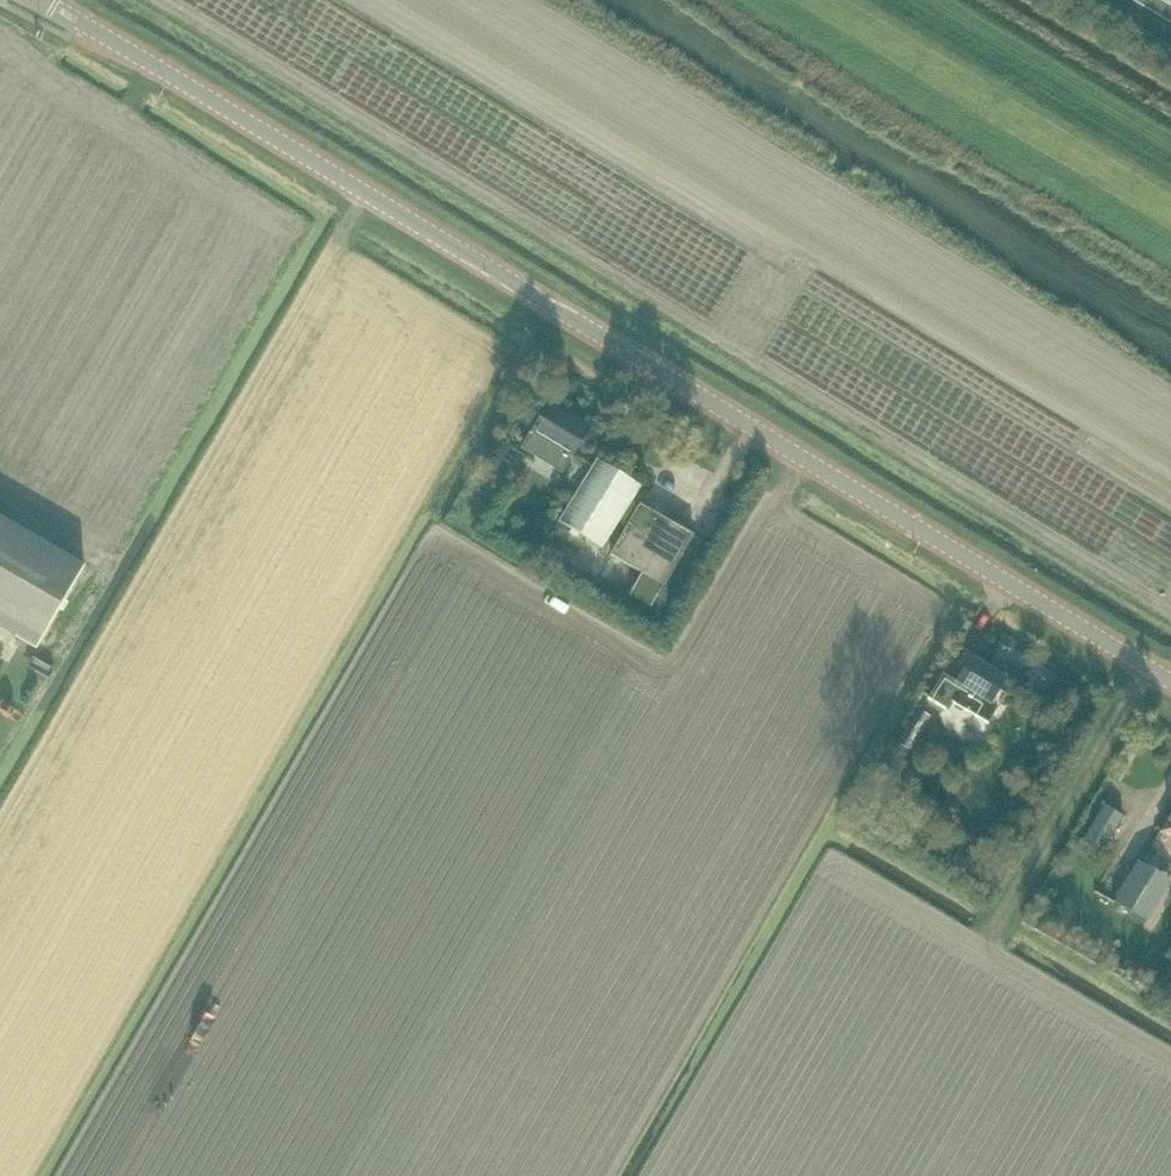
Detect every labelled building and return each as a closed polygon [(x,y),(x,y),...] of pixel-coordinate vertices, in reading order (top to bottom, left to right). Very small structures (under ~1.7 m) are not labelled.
[(555,398),(524,449),(563,473),(590,428),(568,413),(571,408),(555,398)] [(582,486),(560,521),(603,549),(632,500),(641,487),(599,460),(582,486)] [(639,505),(611,556),(643,575),(630,596),(651,608),(664,586),(665,587),(694,536),(639,505)] [(85,566),(0,516),(0,628),(37,649),(85,566)] [(998,708),(992,705),(1006,681),(971,659),(957,683),(944,674),(929,699),(946,709),(951,702),(988,725),(998,708)] [(911,751),(930,717),(917,709),(905,730),(898,743),(911,751)] [(1102,854),(1124,817),(1105,806),(1083,842),(1102,854)] [(1159,834),(1170,841),(1170,815),(1159,834)] [(1138,862),(1114,904),(1147,923),(1170,881),(1170,880),(1138,862)]
